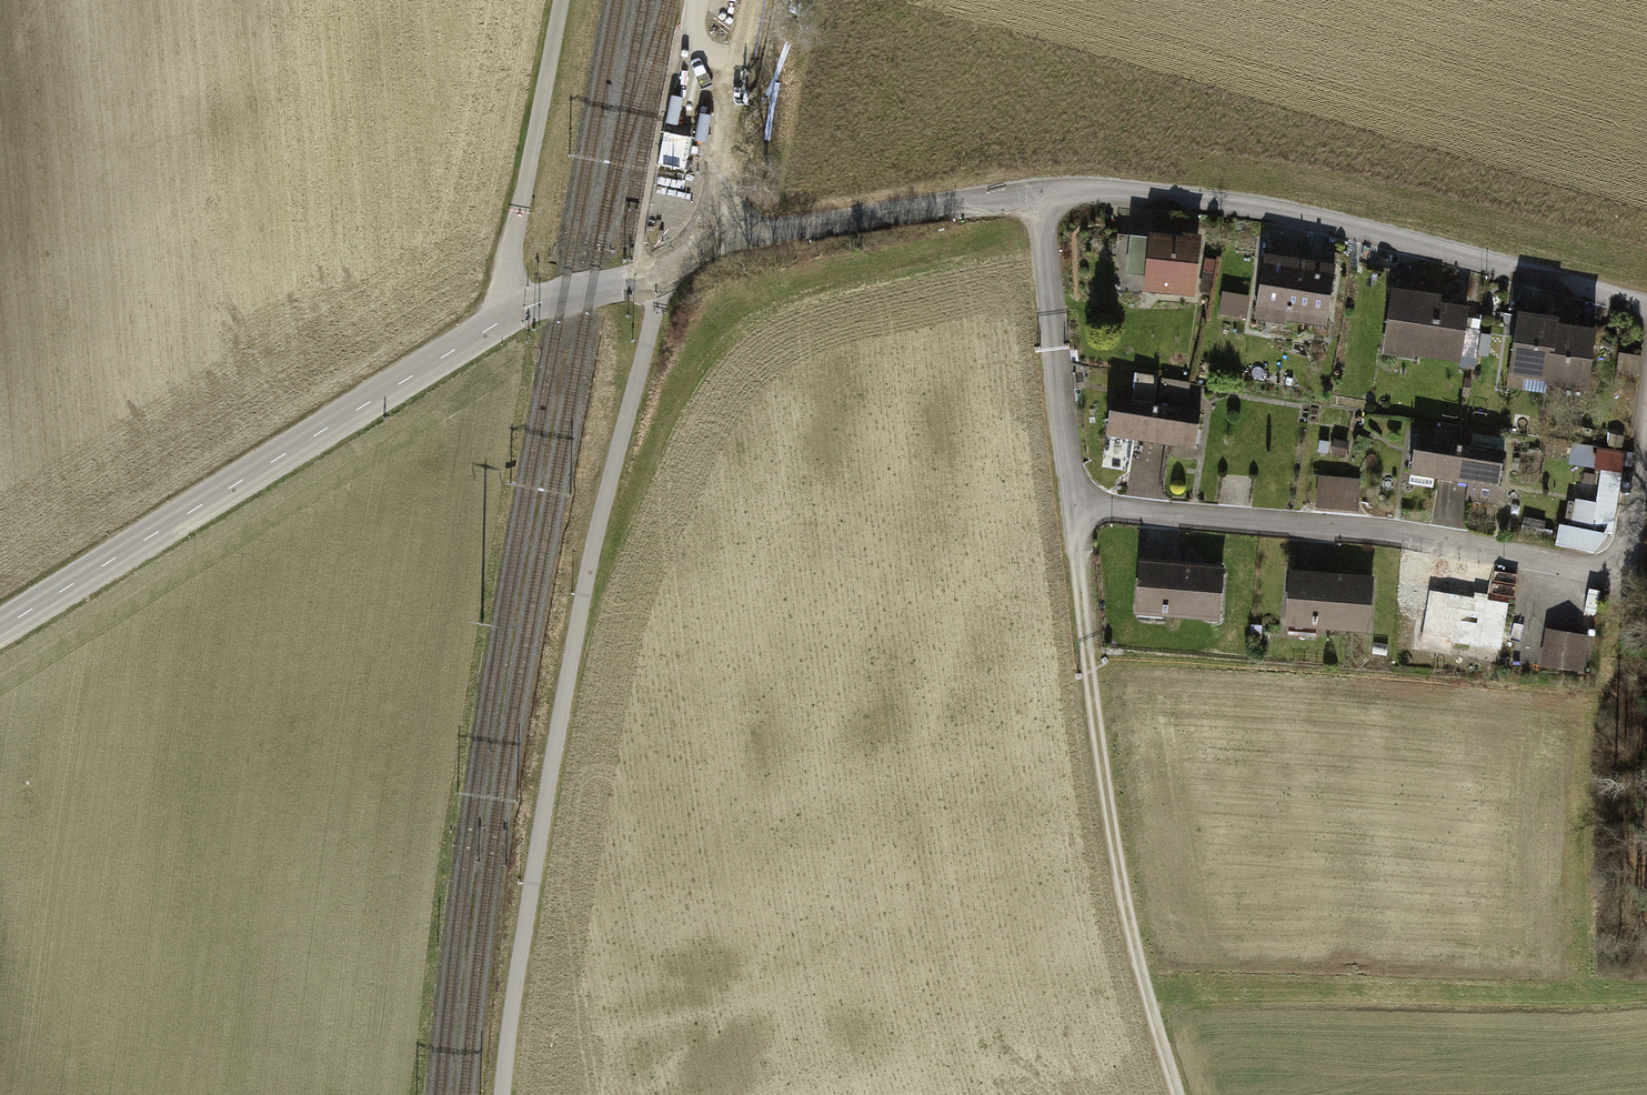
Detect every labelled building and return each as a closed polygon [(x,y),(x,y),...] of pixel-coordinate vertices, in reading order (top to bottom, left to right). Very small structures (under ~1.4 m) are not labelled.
[(1153,239),(1131,237),(1128,274),(1149,276),(1148,287),(1192,291),(1197,238),(1185,237),(1185,240),(1153,237),(1153,239)] [(1334,268),(1265,257),(1257,303),(1286,308),(1285,316),(1326,322),(1334,268)] [(1214,259),(1204,258),(1199,289),(1209,290),(1214,259)] [(1433,298),(1393,292),(1385,345),(1459,357),(1466,312),(1431,306),(1433,298)] [(1248,300),(1222,296),(1220,312),(1246,316),(1248,300)] [(1556,322),(1519,316),(1511,370),(1509,370),(1507,387),(1522,390),(1525,371),(1549,374),(1556,327),(1556,322)] [(1586,386),(1594,332),(1556,327),(1549,374),(1548,379),(1586,386)] [(1478,335),(1465,333),(1461,355),(1474,357),(1478,335)] [(1641,356),(1619,353),(1616,375),(1637,379),(1641,356)] [(1137,392),(1189,395),(1190,382),(1138,378),(1137,392)] [(1151,441),(1156,405),(1112,398),(1108,428),(1129,431),(1128,437),(1151,441)] [(1156,405),(1151,441),(1172,444),(1173,438),(1195,441),(1200,411),(1156,405)] [(1455,480),(1460,444),(1416,437),(1409,483),(1432,486),(1434,477),(1455,480)] [(1504,450),(1460,444),(1455,480),(1470,482),(1467,498),(1496,502),(1504,450)] [(1587,447),(1575,445),(1572,462),(1584,464),(1586,451),(1587,447)] [(1598,453),(1586,451),(1584,464),(1596,465),(1598,453)] [(1623,457),(1598,453),(1596,465),(1596,467),(1604,468),(1595,528),(1612,531),(1623,457)] [(1521,461),(1512,461),(1512,468),(1520,469),(1521,461)] [(1322,479),(1319,500),(1358,503),(1357,482),(1322,479)] [(1598,503),(1576,500),(1573,523),(1595,526),(1598,503)] [(1561,526),(1558,546),(1594,552),(1598,533),(1561,526)] [(1178,566),(1142,563),(1138,610),(1217,616),(1221,569),(1178,566)] [(1330,577),(1291,574),(1287,621),(1367,627),(1371,580),(1330,577)] [(1508,603),(1429,590),(1422,637),(1501,649),(1508,603)] [(1584,637),(1550,631),(1545,663),(1578,668),(1584,637)]
